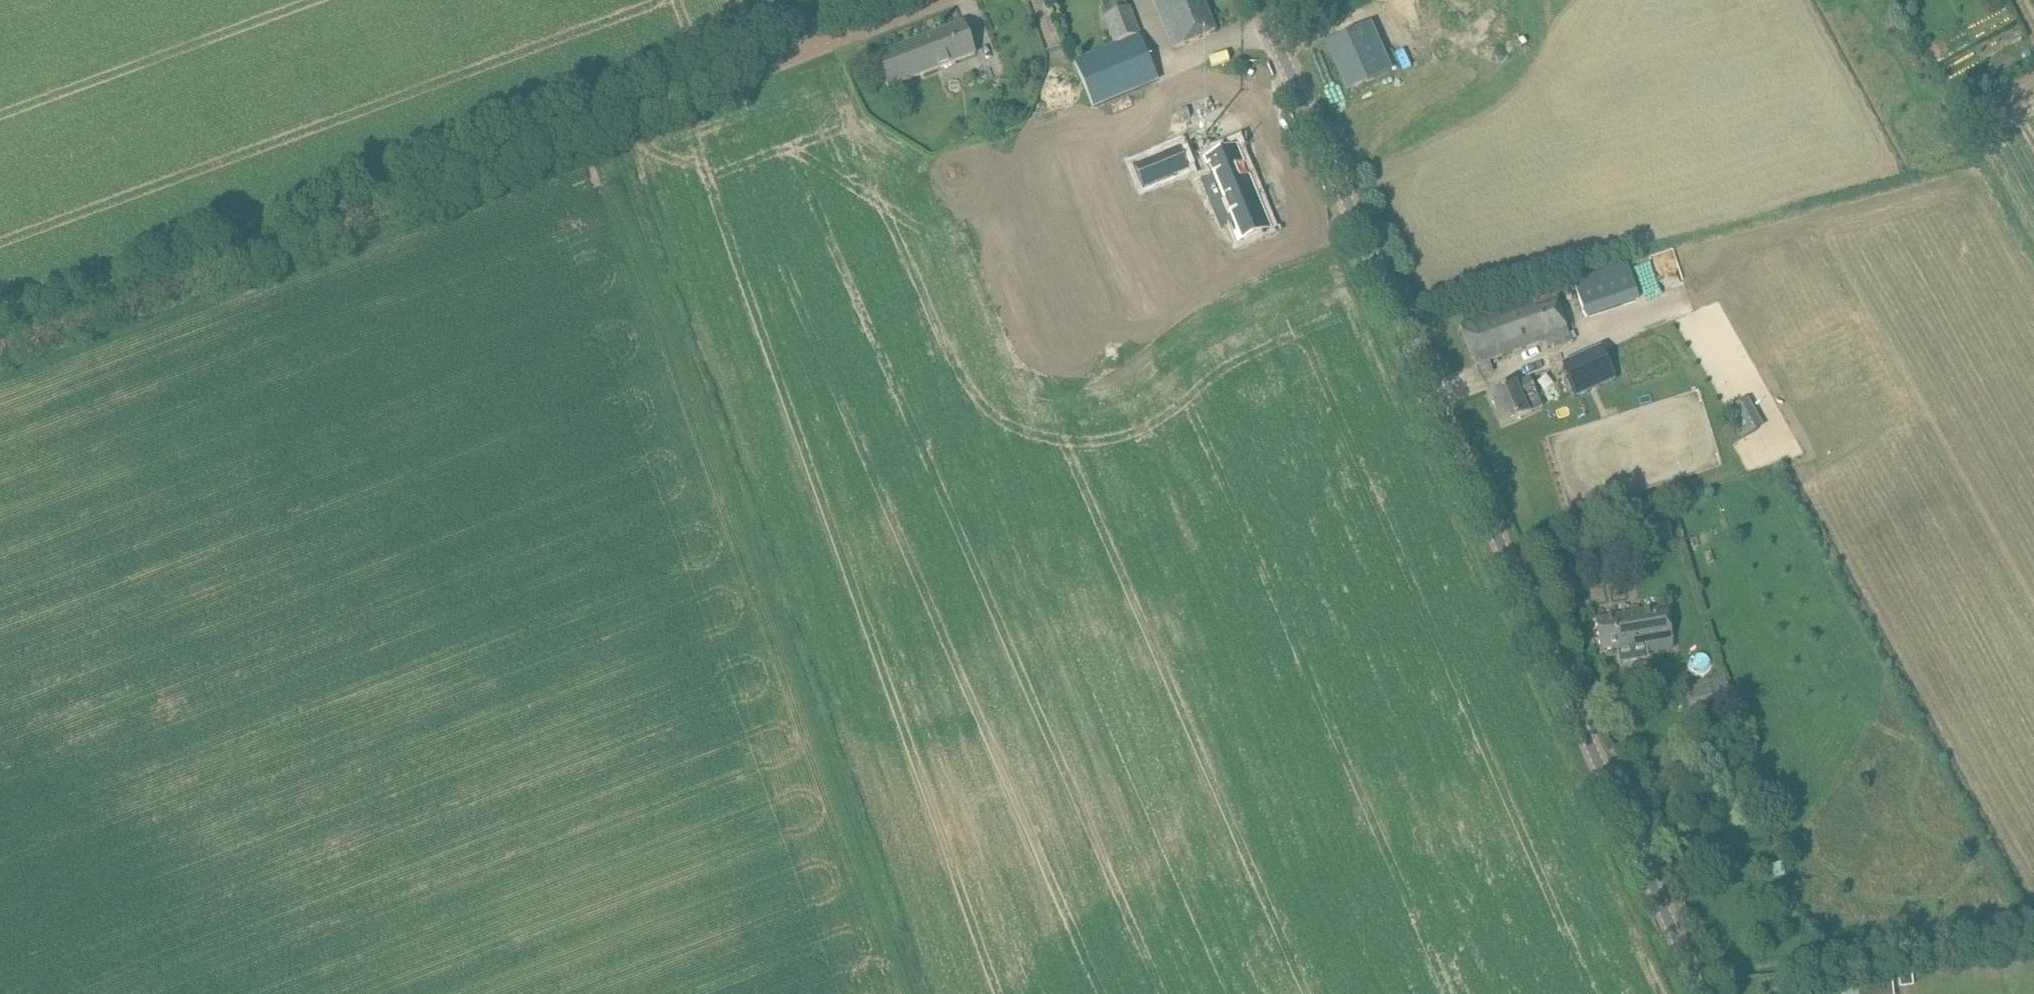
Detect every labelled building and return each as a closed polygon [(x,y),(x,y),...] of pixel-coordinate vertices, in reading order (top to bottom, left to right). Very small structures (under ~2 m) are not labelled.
[(1101,4),(1106,16),(1104,16),(1116,45),(1140,36),(1129,7),(1127,8),(1124,0),(1101,0),(1101,4)] [(1174,49),(1180,47),(1215,32),(1202,0),(1154,0),(1174,49)] [(963,23),(878,56),(885,75),(890,87),(975,55),(970,42),(963,23)] [(1371,24),(1327,43),(1348,90),(1392,71),(1371,24)] [(1116,45),(1075,61),(1095,107),(1157,81),(1140,36),(1116,45)] [(965,127),(958,129),(963,141),(973,137),(970,130),(965,127)] [(1242,164),(1234,147),(1207,158),(1214,174),(1199,180),(1209,203),(1224,197),(1240,234),(1264,223),(1267,223),(1247,175),(1244,176),(1239,165),(1242,164)] [(1180,148),(1136,166),(1145,187),(1189,169),(1180,148)] [(1627,265),(1577,284),(1589,317),(1640,298),(1627,265)] [(1478,319),(1460,326),(1476,366),(1495,359),(1545,338),(1548,346),(1572,336),(1568,325),(1554,292),(1553,288),(1478,319)] [(1602,350),(1564,367),(1577,397),(1615,380),(1602,350)] [(1525,380),(1490,395),(1509,439),(1544,423),(1525,380)] [(1743,399),(1727,405),(1739,434),(1759,426),(1752,408),(1747,409),(1743,399)] [(1664,514),(1634,523),(1642,550),(1672,541),(1664,514)] [(1615,617),(1595,620),(1601,651),(1618,648),(1621,662),(1650,657),(1650,653),(1648,643),(1674,639),(1669,608),(1615,617)] [(1725,678),(1679,693),(1686,714),(1732,700),(1725,678)] [(1911,971),(1898,973),(1900,988),(1913,986),(1911,971)] [(1856,979),(1858,993),(1894,993),(1891,974),(1856,979)]
